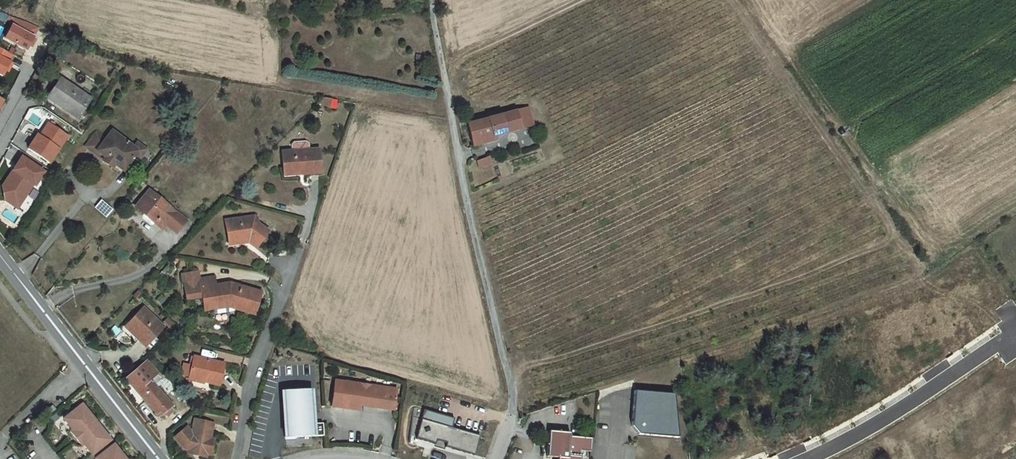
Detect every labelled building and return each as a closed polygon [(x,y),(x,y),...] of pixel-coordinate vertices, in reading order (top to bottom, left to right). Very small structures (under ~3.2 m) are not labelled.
[(16,17),(5,41),(29,53),(41,29),(16,17)] [(2,76),(9,62),(7,61),(11,54),(0,49),(0,75),(2,76)] [(62,79),(52,94),(82,114),(92,100),(62,79)] [(82,114),(52,94),(49,98),(79,118),(82,114)] [(528,108),(464,124),(470,146),(486,141),(485,137),(532,125),(528,108)] [(37,135),(29,149),(50,162),(67,134),(49,123),(41,137),(37,135)] [(135,145),(113,130),(107,139),(97,132),(87,147),(97,154),(99,151),(108,157),(106,160),(115,167),(117,163),(126,169),(137,152),(140,148),(135,145)] [(149,146),(139,139),(135,145),(140,148),(137,152),(143,156),(149,146)] [(280,160),(280,166),(297,166),(297,160),(294,157),(282,157),(280,160)] [(476,161),(478,167),(491,162),(489,157),(476,161)] [(20,159),(5,183),(9,186),(6,192),(7,198),(20,206),(32,186),(34,187),(43,173),(20,159)] [(271,166),(271,186),(288,186),(288,192),(307,191),(306,166),(297,166),(280,166),(271,166)] [(136,208),(165,227),(168,223),(178,230),(187,218),(147,191),(136,208)] [(110,219),(115,212),(102,202),(96,210),(110,219)] [(252,262),(266,246),(255,237),(254,230),(221,232),(222,254),(239,252),(252,262)] [(197,272),(180,274),(181,282),(198,280),(197,272)] [(253,317),(260,295),(228,285),(214,287),(213,278),(198,280),(181,282),(183,299),(199,297),(201,311),(210,310),(210,316),(232,313),(233,311),(253,317)] [(145,306),(130,320),(140,332),(136,336),(144,345),(163,327),(145,306)] [(125,325),(136,336),(140,332),(130,320),(125,325)] [(219,384),(224,364),(195,356),(189,377),(219,384)] [(158,375),(147,360),(126,376),(160,420),(165,421),(173,415),(171,411),(174,409),(156,384),(159,381),(157,377),(158,375)] [(396,385),(335,379),(333,405),(359,408),(360,398),(379,399),(378,404),(394,406),(396,385)] [(309,388),(283,391),(288,438),(325,434),(323,421),(312,422),(309,388)] [(675,395),(635,391),(632,427),(639,435),(678,439),(675,395)] [(84,402),(64,418),(71,428),(68,430),(80,445),(83,443),(89,450),(109,434),(84,402)] [(480,433),(413,418),(411,437),(418,439),(418,440),(476,453),(480,433)] [(211,438),(214,424),(198,420),(194,433),(191,432),(187,427),(175,436),(185,449),(186,450),(189,451),(207,456),(210,457),(215,440),(211,438)] [(580,451),(590,452),(591,437),(568,436),(568,439),(563,439),(563,434),(561,432),(550,432),(548,434),(546,457),(556,458),(579,458),(580,451)] [(89,450),(92,453),(95,451),(99,456),(96,458),(129,458),(116,442),(113,445),(109,439),(112,437),(109,434),(89,450)] [(207,456),(189,451),(187,456),(197,458),(206,458),(207,456)]
